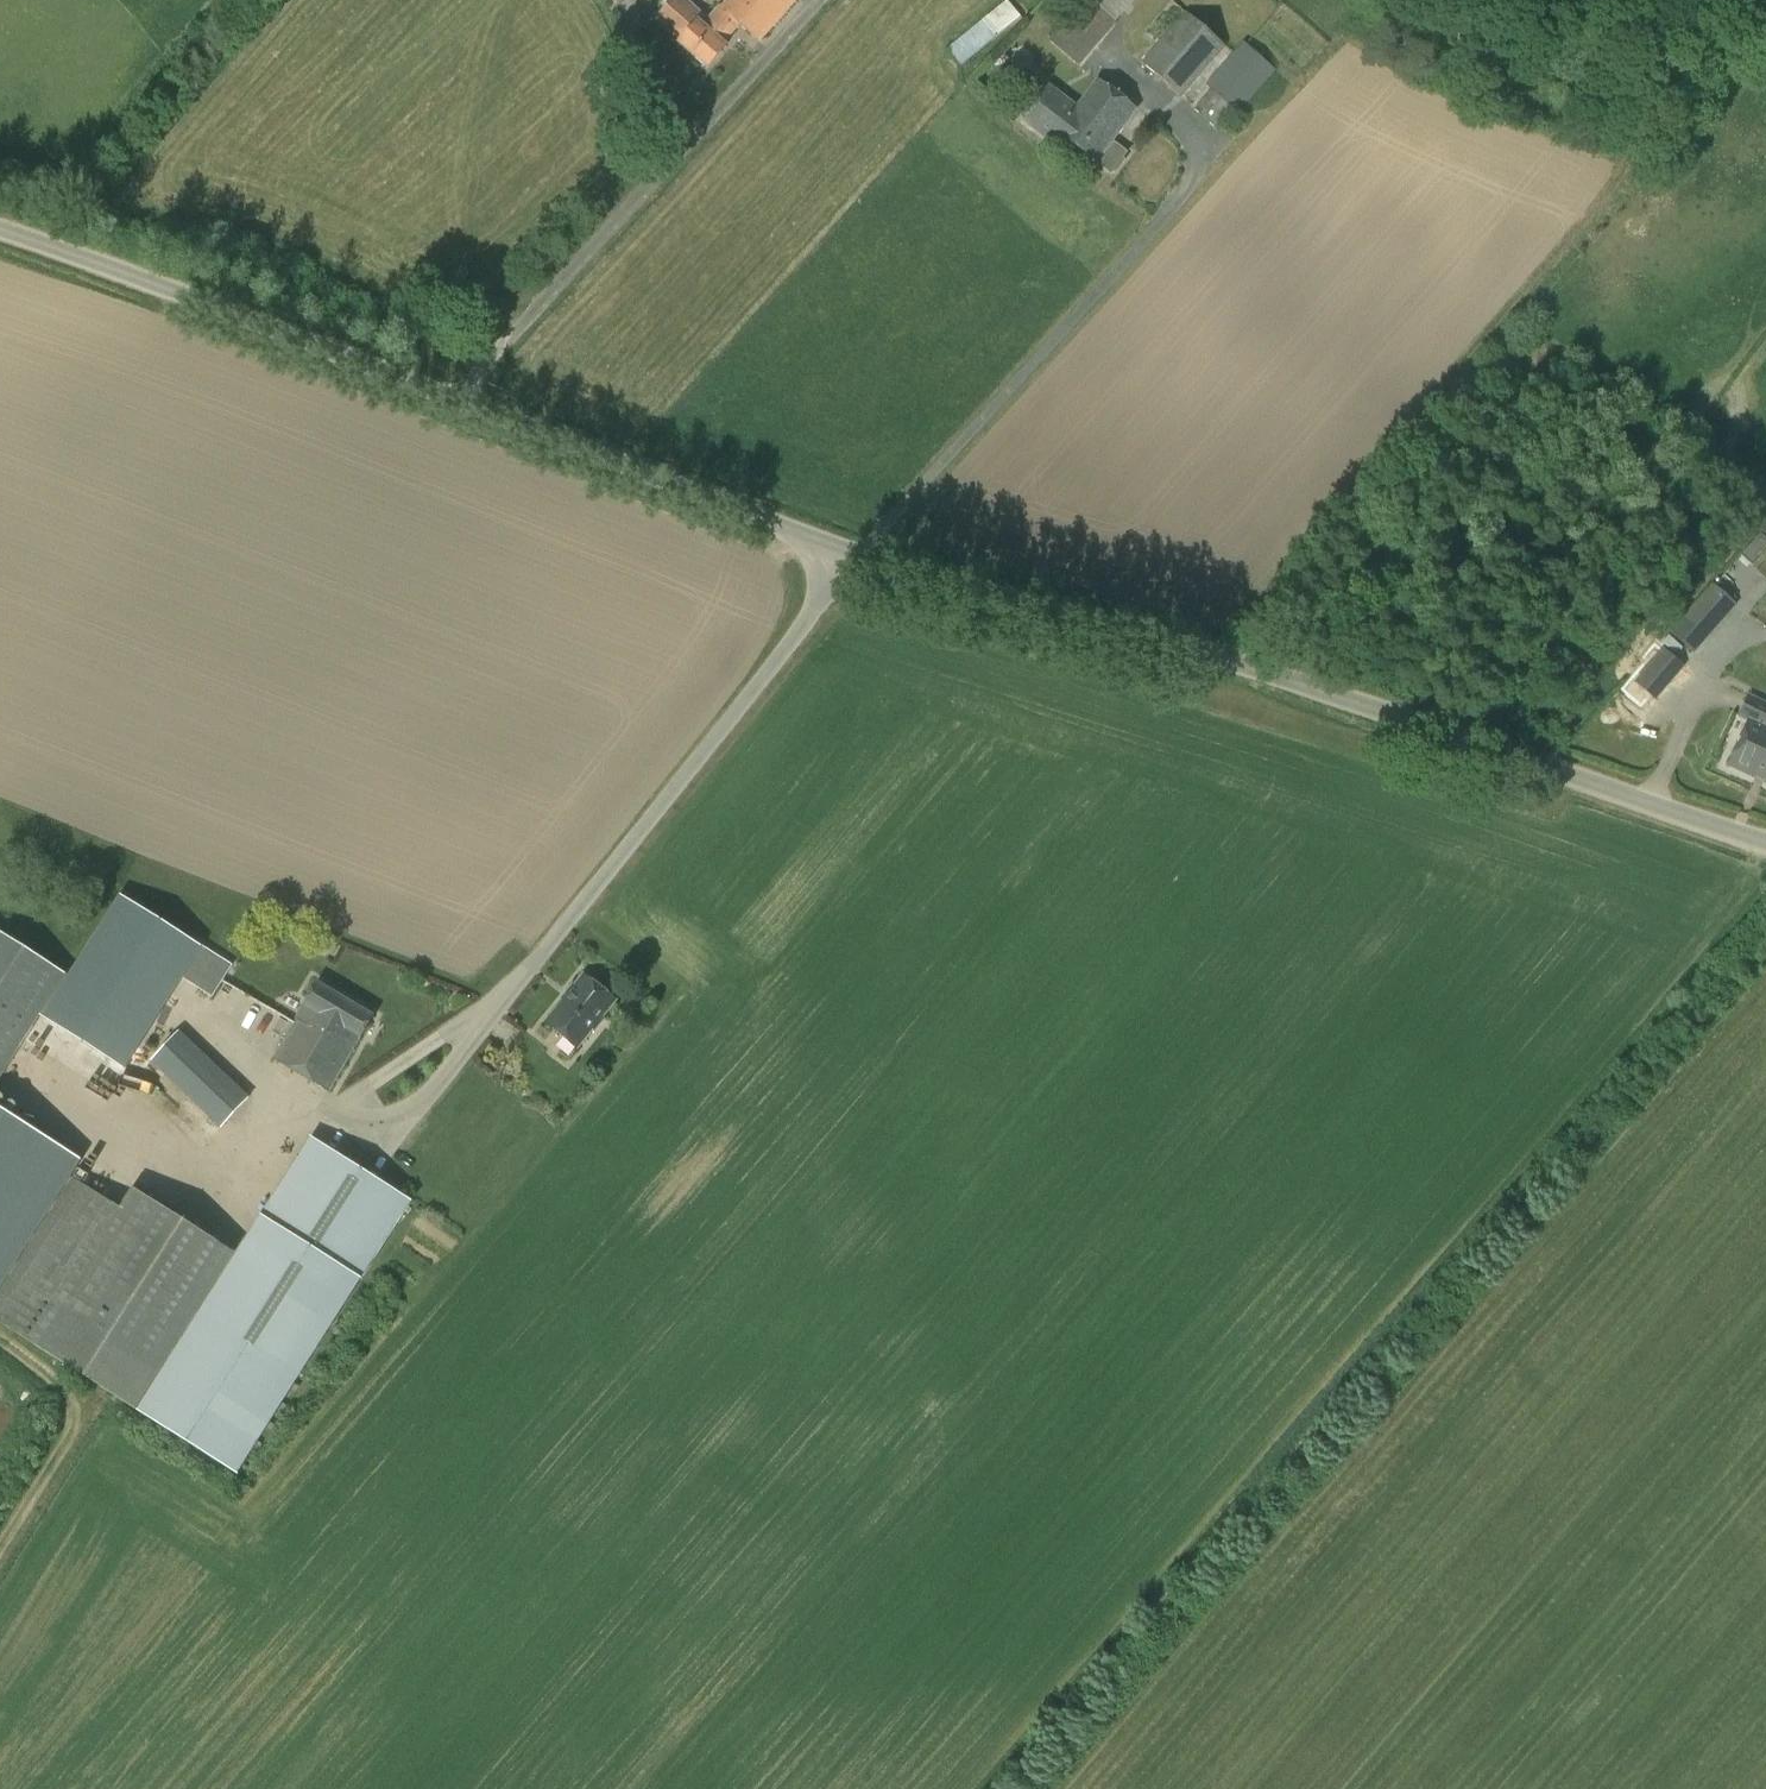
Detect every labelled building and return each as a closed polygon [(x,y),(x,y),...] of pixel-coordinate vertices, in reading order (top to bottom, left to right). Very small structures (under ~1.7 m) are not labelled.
[(653,21),(707,69),(728,45),(723,42),(737,26),(757,43),(795,0),(729,0),(721,8),(720,7),(710,18),(705,14),(704,15),(687,0),(672,0),(653,21)] [(1007,0),(1006,0),(948,48),(961,67),(1020,18),(1007,0)] [(1082,70),(1125,16),(1138,0),(1085,0),(1070,19),(1049,44),(1082,70)] [(1226,47),(1188,14),(1143,64),(1182,97),(1226,47)] [(1206,86),(1210,90),(1194,109),(1215,128),(1231,109),(1238,115),(1276,71),(1244,42),(1206,86)] [(1112,173),(1114,174),(1129,154),(1112,142),(1136,110),(1096,80),(1077,105),(1049,85),(1023,120),(1054,144),(1059,137),(1110,175),(1112,173)] [(1649,472),(1659,461),(1647,449),(1637,461),(1649,472)] [(1760,534),(1741,558),(1751,567),(1765,550),(1765,539),(1760,534)] [(1735,606),(1714,587),(1686,618),(1707,638),(1735,606)] [(1694,652),(1706,638),(1685,619),(1672,633),(1694,652)] [(1683,666),(1656,642),(1628,675),(1656,702),(1683,666)] [(1765,782),(1765,705),(1746,697),(1738,715),(1748,720),(1727,765),(1765,782)] [(122,1068),(200,946),(119,895),(67,976),(64,973),(38,1014),(122,1068)] [(64,973),(0,933),(0,1074),(64,973)] [(221,981),(230,967),(201,947),(182,976),(197,986),(206,972),(221,981)] [(584,976),(546,1024),(577,1049),(616,1001),(584,976)] [(273,1060),(328,1092),(373,1016),(318,983),(273,1060)] [(220,1129),(249,1099),(179,1031),(151,1061),(220,1129)] [(72,1178),(83,1161),(0,1109),(0,1292),(72,1178)] [(0,1292),(0,1324),(238,1475),(411,1203),(310,1139),(237,1255),(133,1190),(121,1209),(72,1178),(0,1292)]
